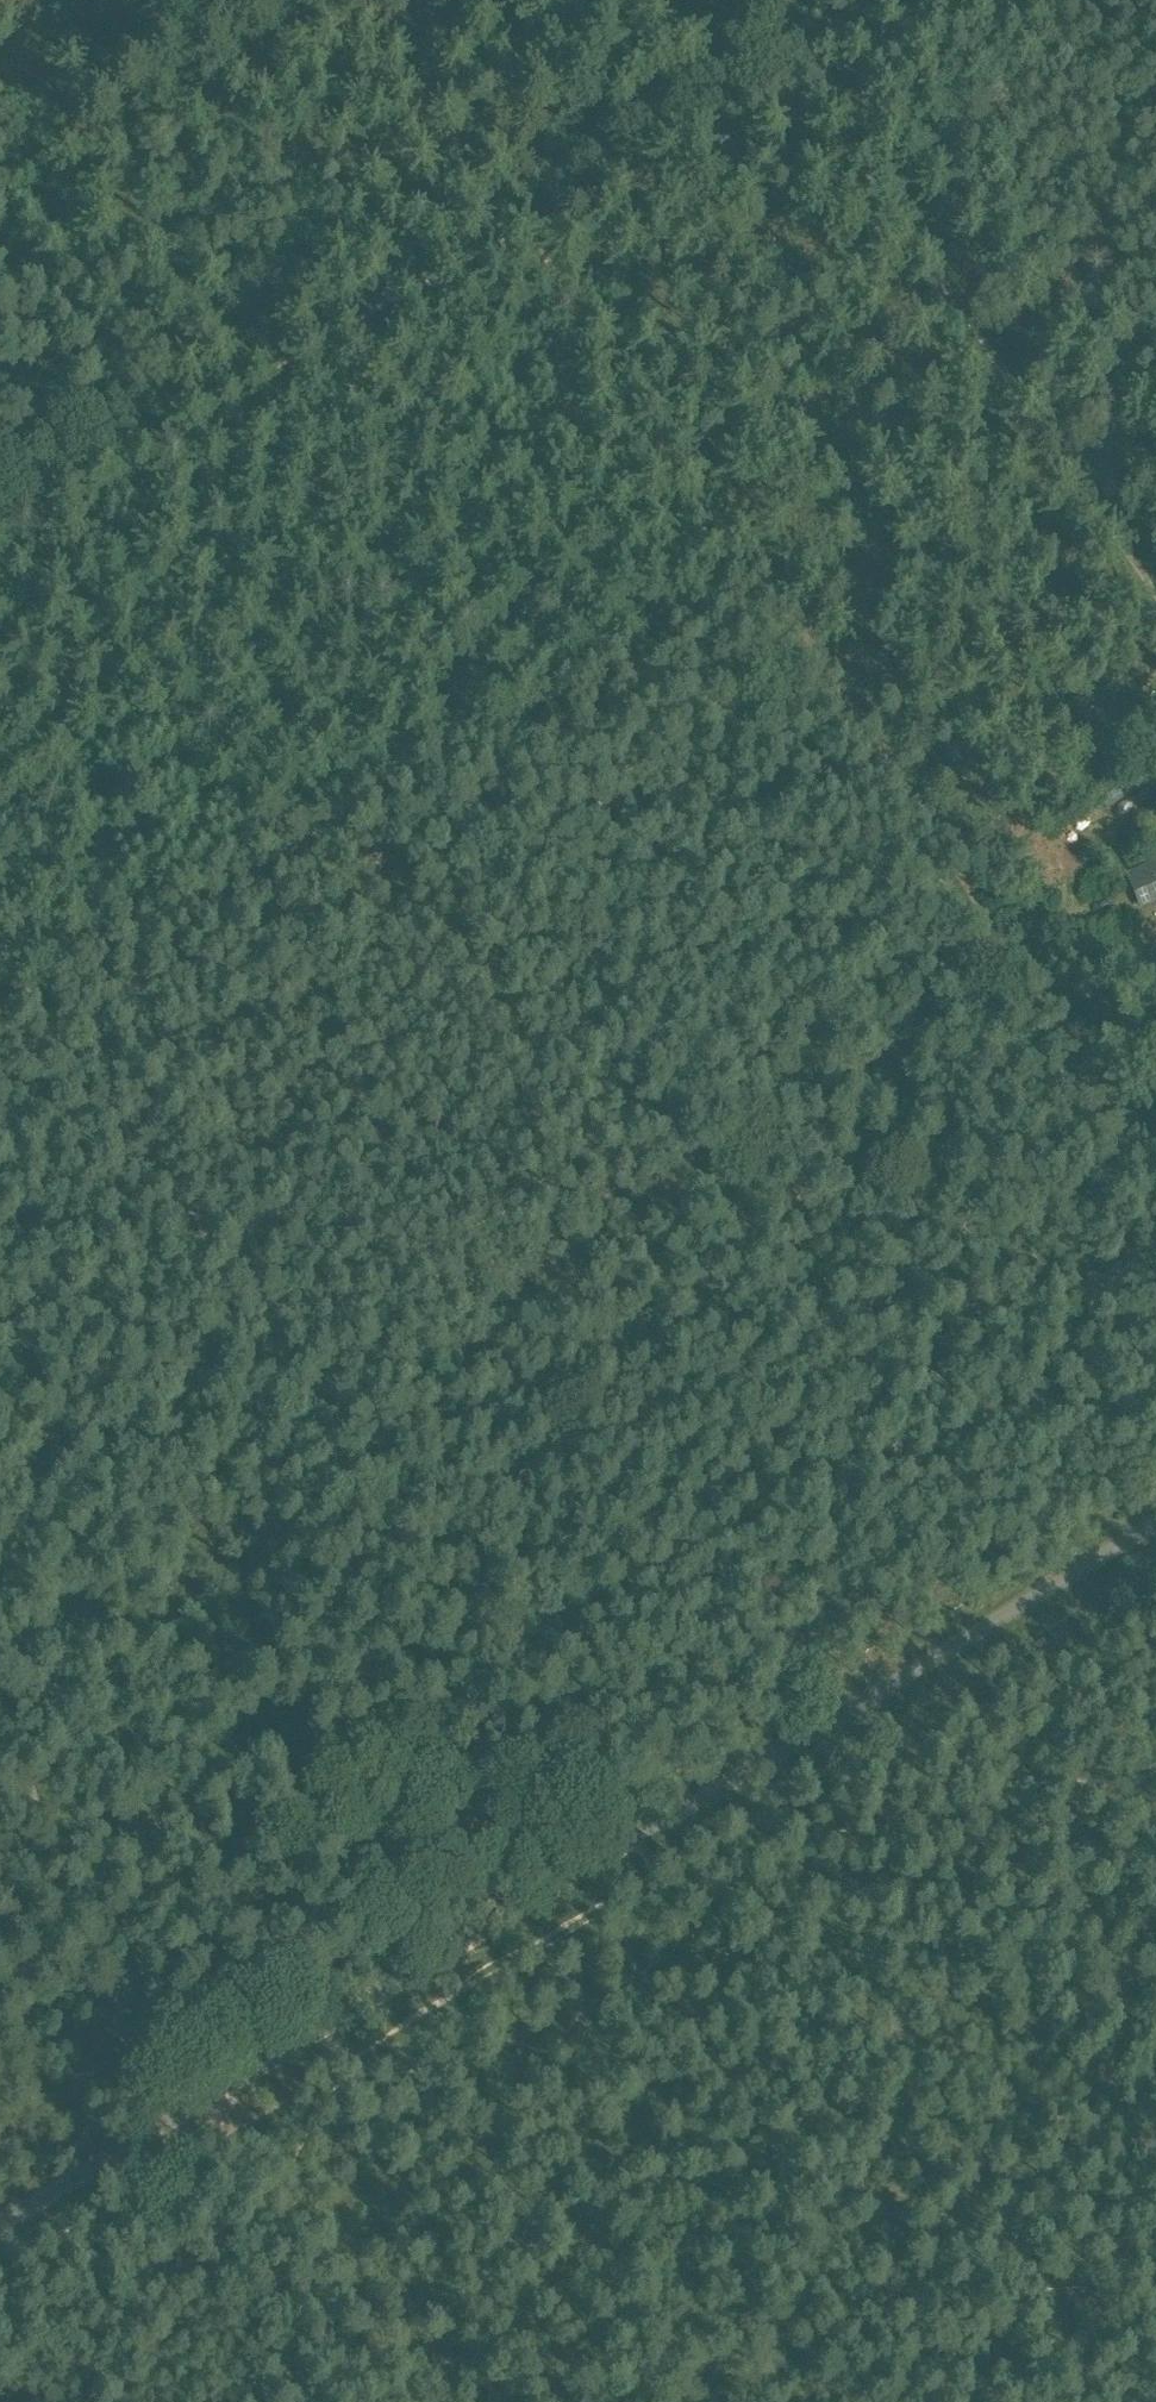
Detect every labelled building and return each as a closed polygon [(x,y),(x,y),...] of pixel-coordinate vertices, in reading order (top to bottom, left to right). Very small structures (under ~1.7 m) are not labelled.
[(1141,909),(1155,903),(1155,859),(1126,871),(1141,909)]
